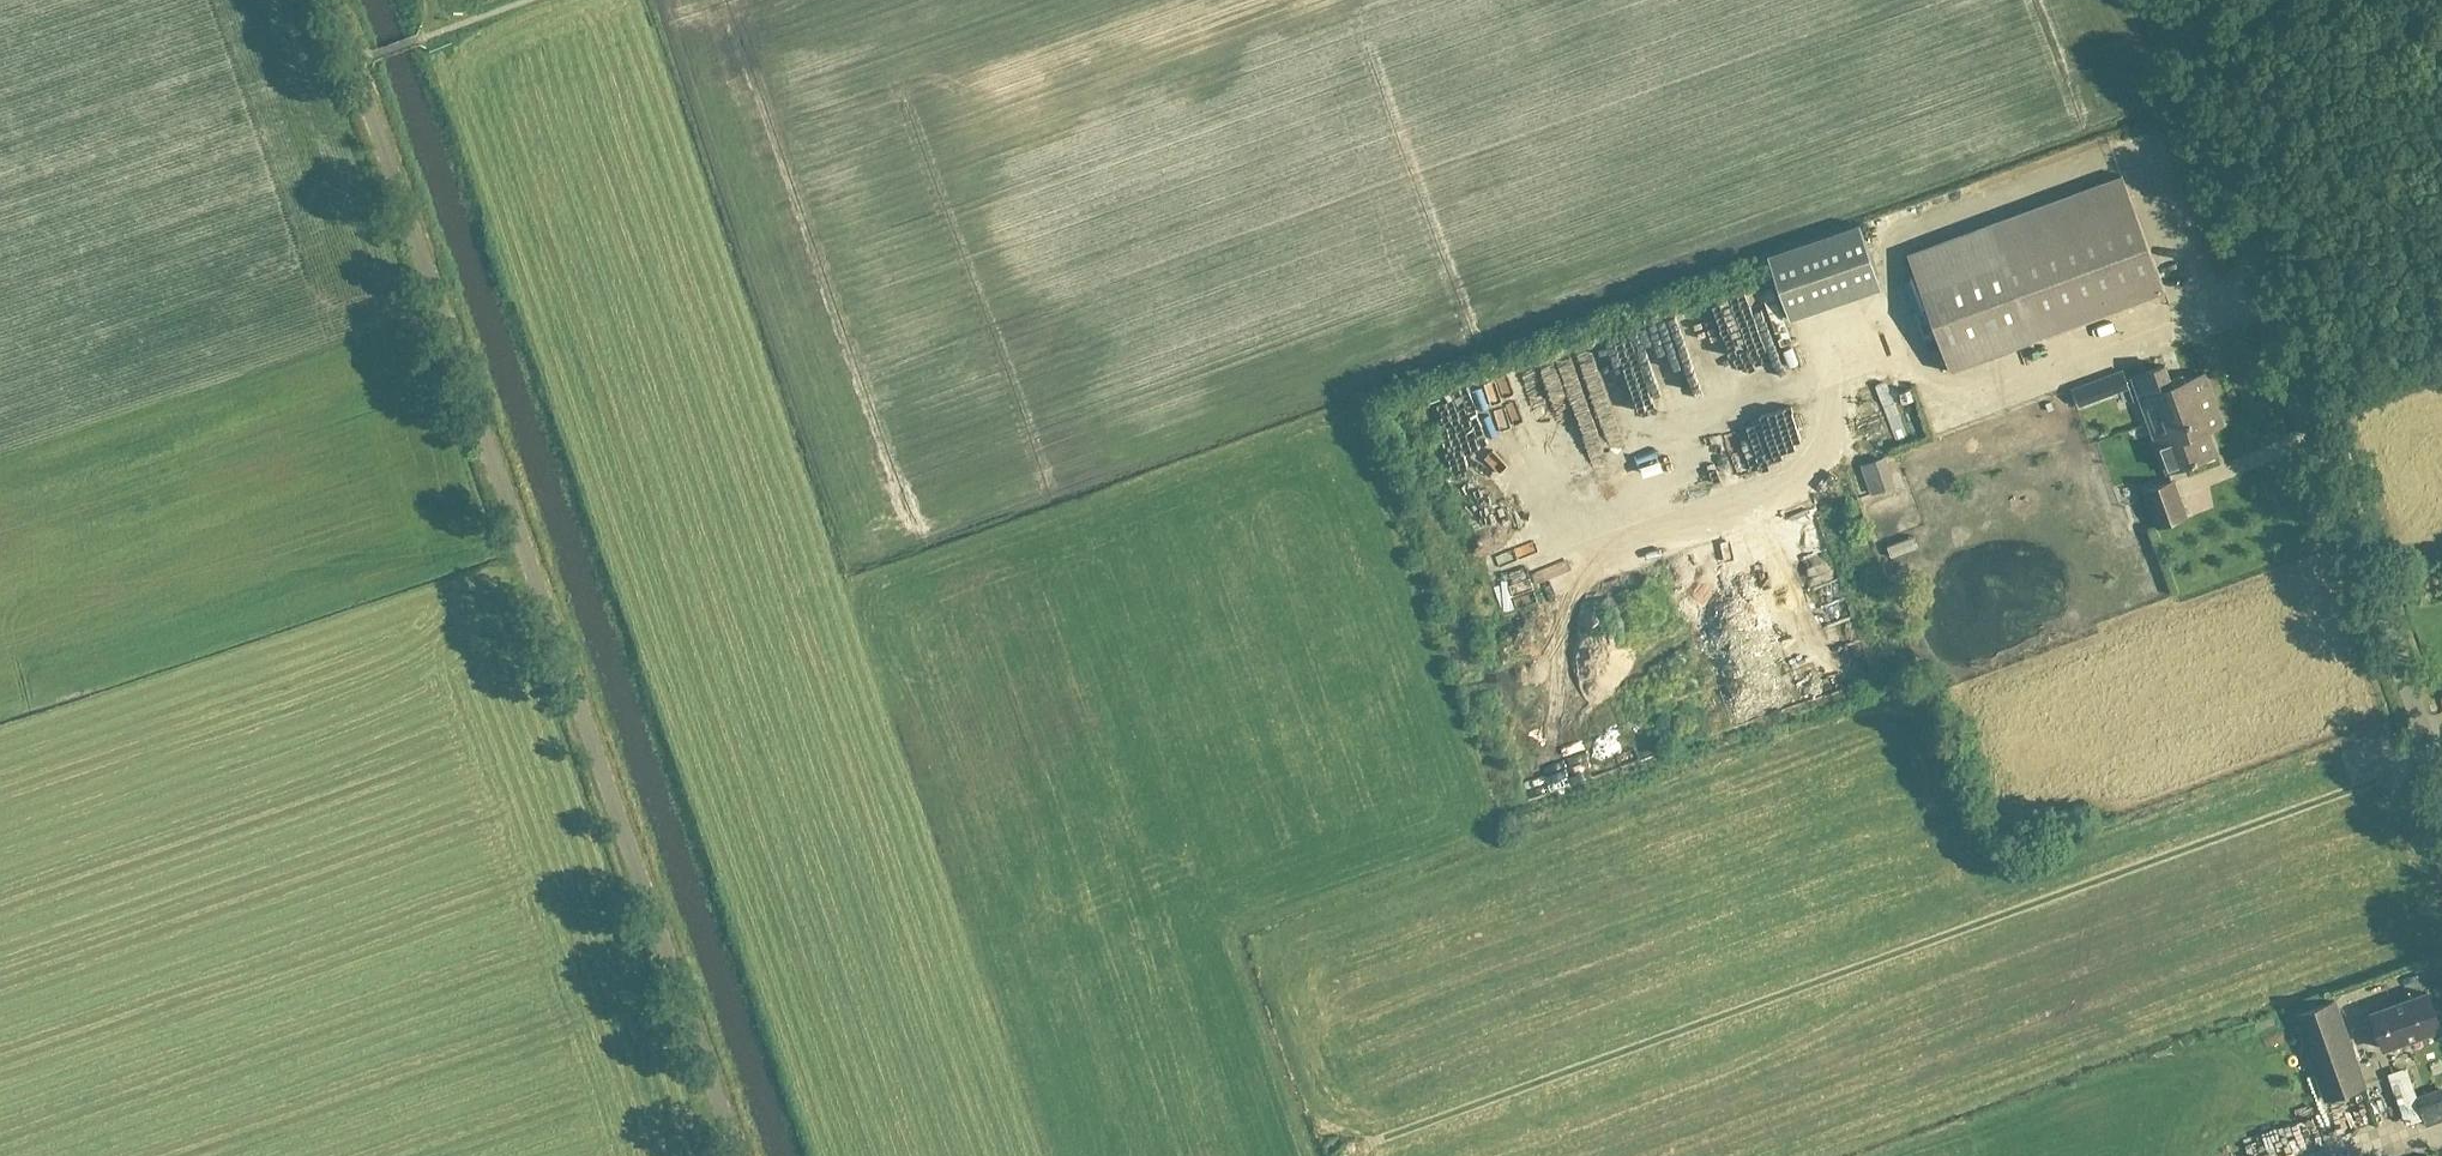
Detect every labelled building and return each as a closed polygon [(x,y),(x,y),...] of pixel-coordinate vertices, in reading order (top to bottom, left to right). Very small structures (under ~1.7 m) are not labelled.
[(2264,8),(2287,0),(2261,0),(2264,8)] [(2119,177),(1906,256),(1949,373),(2162,294),(2119,177)] [(1858,227),(1767,258),(1789,322),(1880,291),(1858,227)] [(2164,368),(2131,380),(2138,399),(2153,394),(2161,417),(2172,413),(2173,416),(2177,415),(2182,427),(2187,425),(2191,437),(2206,432),(2211,431),(2221,427),(2202,376),(2184,383),(2171,387),(2168,380),(2164,368)] [(2121,372),(2110,376),(2116,393),(2127,389),(2121,372)] [(1912,402),(1908,391),(1897,395),(1901,406),(1912,402)] [(2171,445),(2156,450),(2165,476),(2216,458),(2207,432),(2211,431),(2206,432),(2191,437),(2187,425),(2182,427),(2177,415),(2173,416),(2172,413),(2161,417),(2162,421),(2171,445)] [(1878,461),(1862,467),(1871,490),(1888,484),(1878,461)] [(2186,519),(2172,483),(2141,494),(2154,531),(2186,519)] [(2424,995),(2369,1017),(2383,1052),(2439,1030),(2424,995)] [(2335,1003),(2292,1018),(2322,1103),(2364,1088),(2335,1003)]
